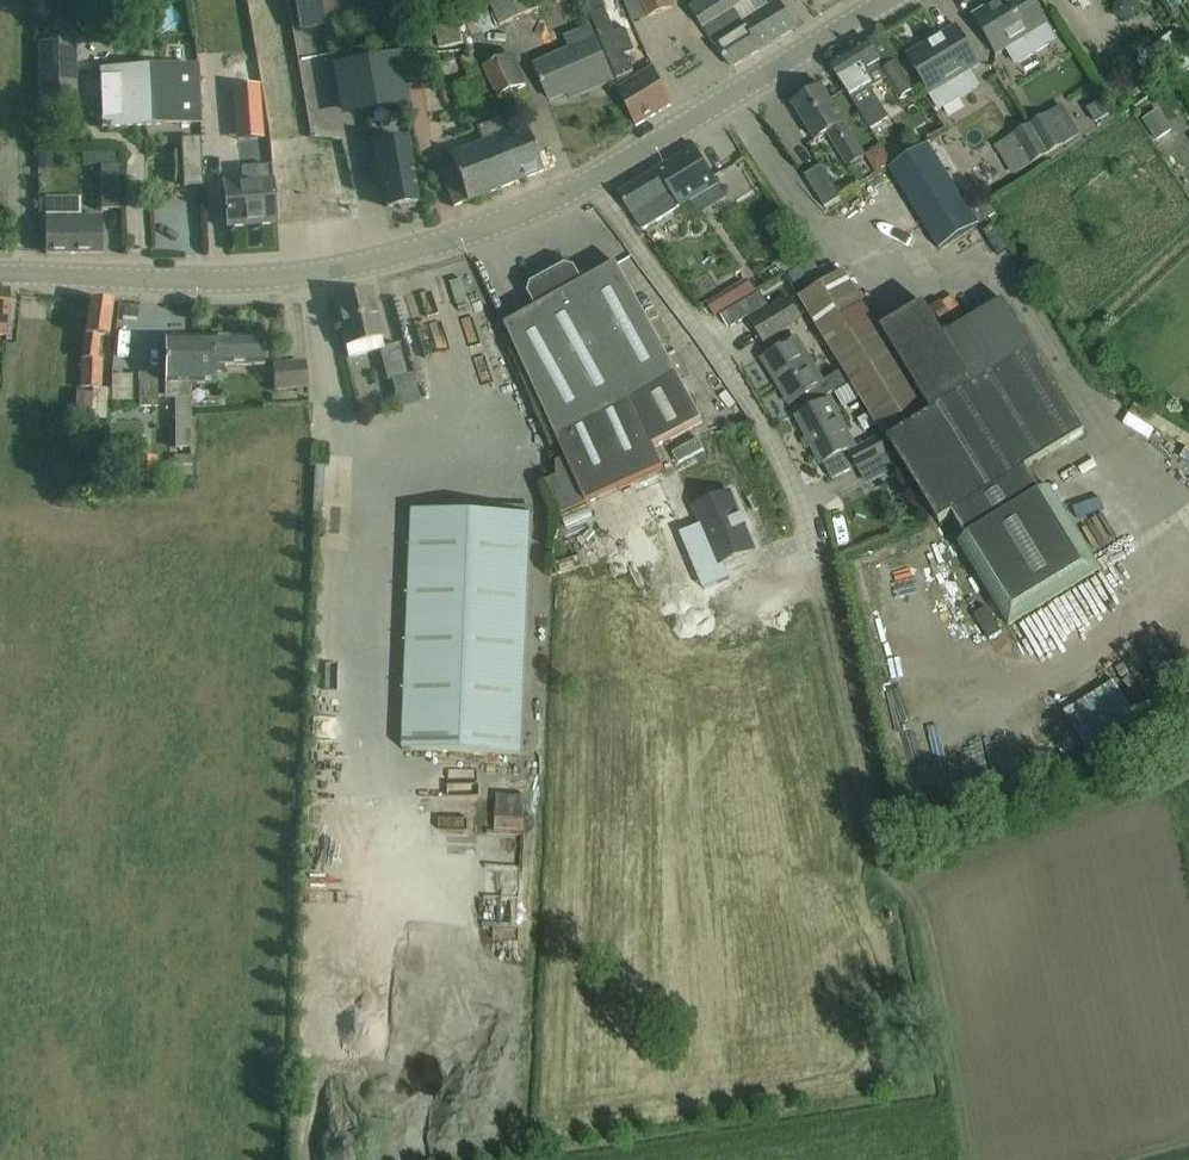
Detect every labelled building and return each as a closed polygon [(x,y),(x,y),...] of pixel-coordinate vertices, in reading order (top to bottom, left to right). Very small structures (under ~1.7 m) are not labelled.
[(245,4),(266,148),(270,147),(272,166),(276,224),(294,221),(306,220),(306,218),(327,216),(328,218),(355,215),(347,141),(342,137),(313,140),(288,0),(270,0),(245,4)] [(327,27),(322,0),(294,0),(300,32),(327,27)] [(382,18),(379,0),(322,0),(327,27),(382,18)] [(531,0),(488,0),(499,25),(535,9),(531,0)] [(647,17),(671,7),(668,0),(641,0),(647,17)] [(689,9),(701,29),(748,0),(703,0),(689,9)] [(1006,49),(1015,66),(1055,41),(1045,25),(1030,0),(999,0),(973,15),(996,54),(1006,49)] [(776,1),(741,22),(735,11),(704,29),(715,47),(714,48),(720,54),(731,68),(794,29),(776,1)] [(588,15),(616,80),(619,89),(635,126),(670,105),(653,69),(635,80),(624,54),(633,50),(624,29),(614,33),(604,9),(588,15)] [(461,43),(457,20),(434,24),(438,47),(461,43)] [(955,26),(906,55),(940,112),(981,87),(971,69),(978,65),(955,26)] [(612,80),(603,59),(589,27),(571,35),(577,48),(535,66),(550,100),(577,88),(580,95),(612,80)] [(1126,50),(1148,79),(1163,68),(1171,79),(1188,66),(1188,60),(1170,33),(1146,51),(1144,48),(1152,43),(1146,35),(1126,50)] [(914,91),(891,54),(878,34),(829,64),(841,84),(869,129),(887,118),(867,86),(872,84),(866,75),(878,67),(899,100),(914,91)] [(76,101),(76,70),(75,42),(41,42),(42,102),(76,101)] [(411,103),(403,53),(332,64),(340,114),(411,103)] [(487,96),(472,53),(460,58),(467,79),(454,83),(462,104),(487,96)] [(523,86),(509,56),(482,68),(497,98),(523,86)] [(144,98),(145,127),(201,124),(198,67),(141,69),(143,98),(144,98)] [(112,128),(145,127),(144,98),(143,98),(141,69),(100,71),(103,129),(109,128),(109,131),(112,130),(112,128)] [(1159,97),(1188,149),(1188,101),(1180,85),(1159,97)] [(864,158),(833,107),(821,87),(792,104),(814,141),(827,133),(848,168),(864,158)] [(1127,93),(1116,100),(1123,110),(1134,103),(1127,93)] [(1029,124),(1048,157),(1078,139),(1058,106),(1029,124)] [(1142,121),(1157,143),(1172,132),(1157,111),(1142,121)] [(544,172),(535,150),(526,127),(505,135),(498,119),(476,128),(482,144),(436,162),(454,208),(544,172)] [(1032,167),(1048,157),(1029,124),(1012,135),(1032,167)] [(202,186),(200,139),(181,140),(183,187),(202,186)] [(414,204),(418,203),(412,166),(413,166),(408,139),(372,145),(377,173),(381,172),(387,208),(399,206),(402,210),(413,208),(414,204)] [(970,208),(928,143),(887,168),(928,235),(970,208)] [(694,147),(618,194),(631,215),(641,230),(659,220),(688,202),(696,214),(724,197),(694,147)] [(117,153),(82,154),(82,164),(118,164),(117,153)] [(823,208),(839,198),(819,165),(803,175),(823,208)] [(227,228),(276,224),(272,166),(251,168),(253,181),(224,183),(226,204),(227,228)] [(120,210),(119,167),(100,167),(100,210),(120,210)] [(102,218),(77,217),(46,217),(46,230),(46,254),(102,254),(102,218)] [(791,238),(783,242),(781,252),(786,259),(799,252),(791,238)] [(535,309),(505,326),(565,459),(555,463),(556,477),(545,482),(560,515),(663,469),(653,447),(701,421),(615,264),(582,283),(574,269),(565,266),(530,285),(528,294),(535,309)] [(817,268),(806,275),(812,285),(823,279),(817,268)] [(778,289),(800,285),(797,270),(775,274),(778,289)] [(851,382),(889,445),(937,523),(953,513),(968,538),(959,544),(1009,626),(1100,571),(1050,488),(1040,494),(1025,469),(1083,434),(1002,301),(946,335),(924,300),(877,329),(842,272),(799,298),(844,371),(848,378),(851,382)] [(6,336),(8,318),(8,290),(0,290),(0,336),(6,336)] [(384,340),(378,315),(372,291),(334,301),(347,350),(384,340)] [(455,316),(447,291),(419,300),(427,325),(455,316)] [(712,318),(724,338),(742,327),(738,321),(755,310),(747,297),(712,318)] [(755,311),(747,316),(751,321),(763,342),(798,320),(800,319),(787,299),(758,317),(755,311)] [(90,301),(87,324),(82,360),(81,388),(101,389),(103,360),(98,360),(100,337),(109,338),(114,302),(90,301)] [(190,385),(191,385),(191,338),(164,339),(165,362),(165,399),(175,399),(175,449),(191,449),(190,385)] [(191,338),(191,385),(215,385),(215,366),(264,366),(264,338),(191,338)] [(763,359),(790,403),(802,396),(808,407),(834,391),(827,381),(822,384),(795,339),(763,359)] [(399,346),(379,351),(387,381),(407,376),(399,346)] [(275,391),(307,389),(305,362),(273,363),(275,391)] [(844,371),(827,381),(834,391),(834,392),(851,382),(848,378),(844,371)] [(138,374),(137,407),(157,408),(158,375),(138,374)] [(77,390),(75,408),(89,410),(91,391),(77,390)] [(849,469),(840,453),(853,447),(829,400),(797,417),(821,463),(823,462),(831,478),(849,469)] [(881,435),(848,452),(856,468),(889,451),(881,435)] [(175,455),(167,474),(191,475),(192,456),(175,455)] [(883,460),(851,475),(862,499),(895,484),(883,460)] [(683,480),(626,504),(634,524),(692,500),(683,480)] [(706,589),(736,577),(742,574),(735,557),(753,550),(729,492),(693,507),(717,564),(698,572),(706,589)] [(412,510),(402,750),(521,755),(530,508),(510,508),(509,514),(412,510)] [(1085,645),(1122,618),(1097,583),(1060,611),(1085,645)] [(733,584),(704,590),(718,652),(747,645),(733,584)] [(313,695),(334,695),(333,679),(313,680),(313,695)] [(1080,738),(1093,731),(1083,712),(1070,719),(1080,738)] [(1047,729),(1051,744),(1070,738),(1065,723),(1047,729)] [(489,829),(488,844),(517,846),(518,831),(489,829)] [(443,834),(443,845),(469,844),(469,834),(443,834)] [(501,874),(516,874),(517,853),(502,853),(501,874)] [(303,896),(316,899),(320,872),(308,870),(303,896)] [(518,934),(517,878),(478,878),(479,935),(518,934)]
